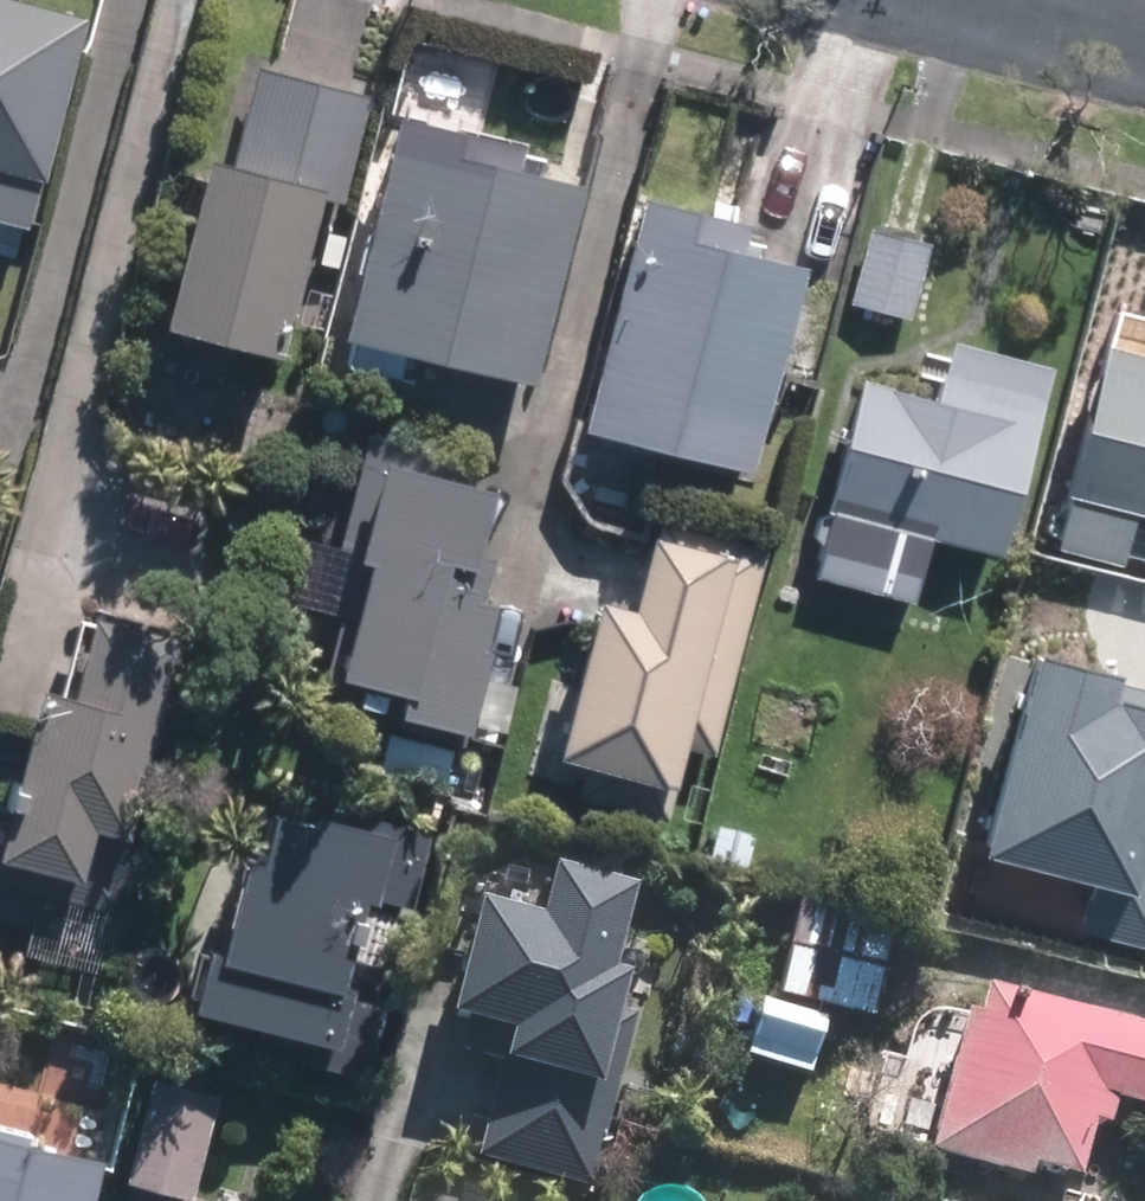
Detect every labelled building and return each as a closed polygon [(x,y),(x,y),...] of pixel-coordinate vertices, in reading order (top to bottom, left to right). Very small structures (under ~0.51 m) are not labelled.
[(76,15),(14,0),(0,0),(0,221),(18,226),(31,177),(36,179),(76,15)] [(340,202),(366,93),(249,67),(225,163),(191,155),(150,326),(268,356),(308,194),(340,202)] [(539,389),(588,185),(520,169),(524,152),(396,121),(391,141),(343,342),(539,389)] [(740,468),(795,262),(732,245),(738,223),(635,196),(576,425),(740,468)] [(923,242),(864,227),(846,304),(905,317),(923,242)] [(994,553),(1042,363),(941,339),(926,396),(850,377),(817,508),(823,510),(806,576),(905,603),(924,535),(994,553)] [(1113,348),(1066,550),(1131,565),(1133,558),(1144,561),(1144,355),(1113,348)] [(495,490),(371,460),(332,615),(354,621),(334,701),(473,735),(504,611),(483,606),(495,561),(478,557),(495,490)] [(704,795),(761,566),(663,542),(646,614),(607,604),(567,761),(704,795)] [(168,630),(81,607),(61,686),(27,678),(0,786),(0,880),(108,907),(124,838),(115,836),(139,743),(160,749),(170,703),(149,698),(168,630)] [(1124,684),(1042,663),(991,853),(1095,880),(1083,928),(1144,945),(1144,690),(1124,684)] [(176,1000),(251,1018),(247,1032),(302,1046),(300,1056),(364,1072),(381,1003),(338,992),(342,978),(332,976),(354,887),(406,900),(425,825),(329,801),(326,813),(299,806),(296,816),(255,805),(244,850),(227,846),(203,939),(192,937),(176,1000)] [(638,875),(556,855),(543,909),(491,897),(463,1011),(514,1023),(481,1157),(591,1184),(635,1009),(624,1007),(633,968),(616,964),(638,875)] [(982,990),(976,1017),(967,1016),(931,1157),(1033,1181),(1036,1169),(1081,1181),(1095,1128),(1110,1132),(1116,1104),(1144,1112),(1144,1032),(982,990)] [(831,1016),(766,998),(751,1051),(816,1069),(831,1016)] [(190,1198),(213,1097),(144,1082),(121,1181),(190,1198)] [(0,1138),(0,1200),(87,1200),(96,1161),(0,1138)]
